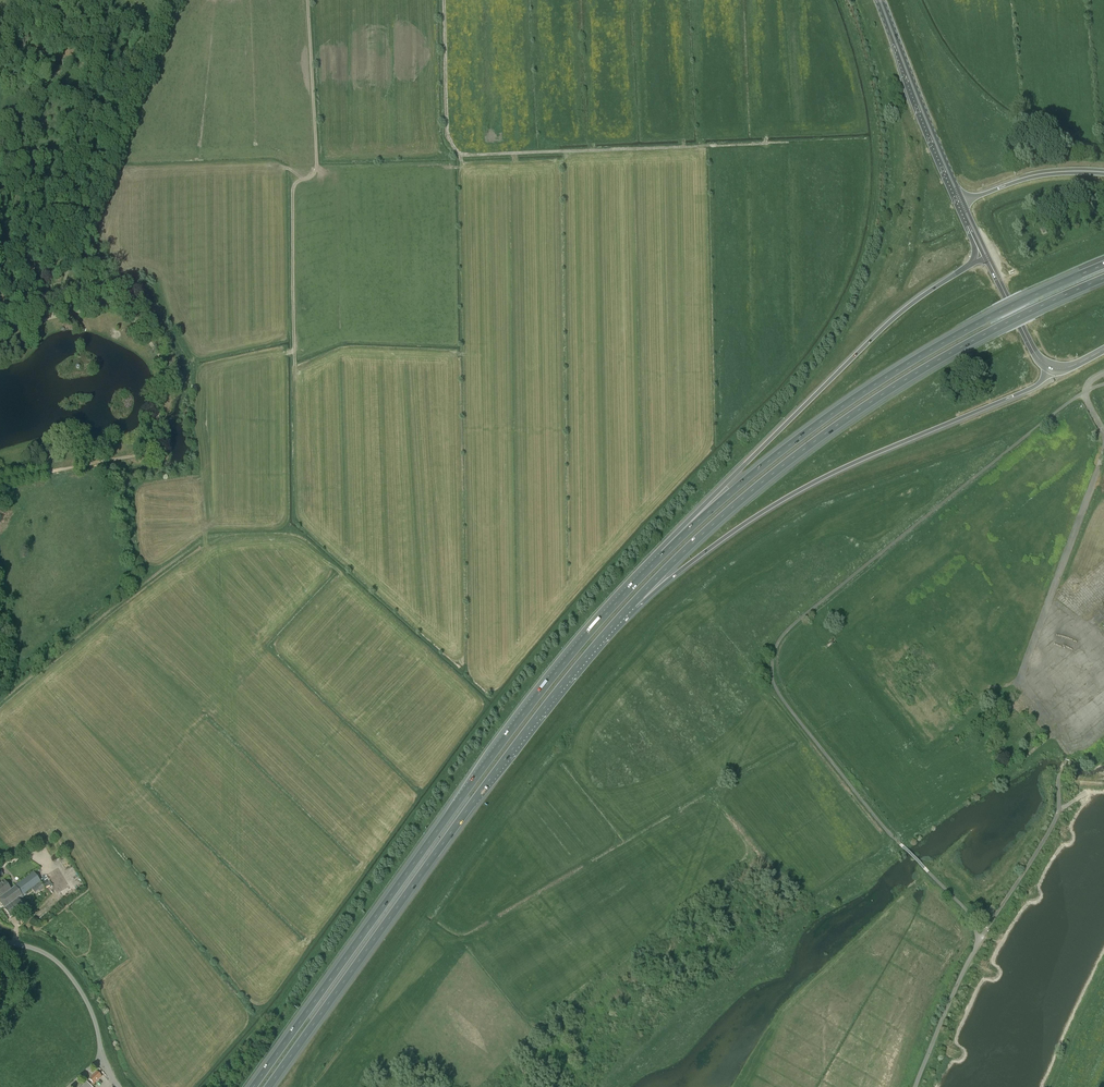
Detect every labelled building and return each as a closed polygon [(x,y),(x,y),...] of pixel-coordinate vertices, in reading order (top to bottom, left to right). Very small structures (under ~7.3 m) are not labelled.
[(22,895),(41,881),(33,872),(11,890),(4,881),(0,884),(0,903),(4,909),(22,895)] [(39,892),(40,891),(44,888),(40,883),(35,886),(36,887),(38,890),(39,892)] [(23,897),(22,895),(4,909),(11,917),(24,907),(19,900),(23,897)] [(97,1072),(89,1079),(92,1083),(90,1085),(86,1081),(80,1086),(92,1086),(95,1084),(94,1083),(101,1076),(97,1072)]
